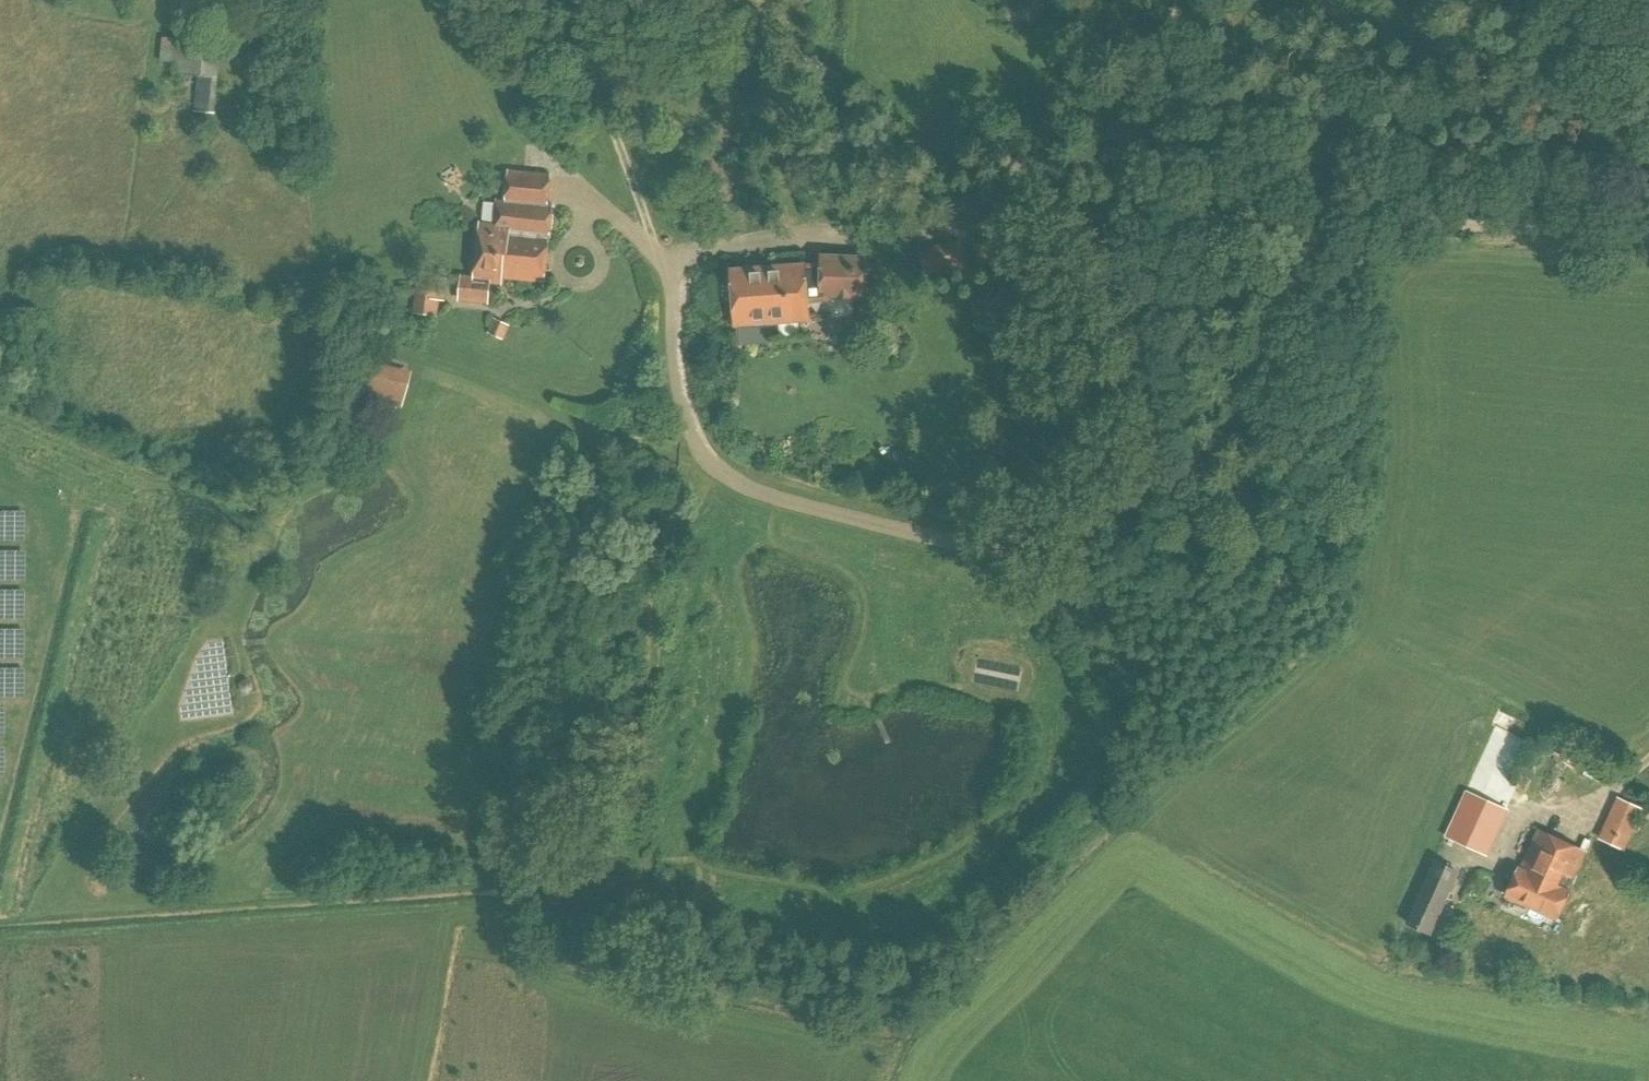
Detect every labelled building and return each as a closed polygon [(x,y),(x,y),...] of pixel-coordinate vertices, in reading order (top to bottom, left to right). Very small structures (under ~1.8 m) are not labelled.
[(214,114),(220,43),(174,38),(170,74),(196,77),(192,111),(214,114)] [(544,282),(553,204),(547,204),(551,175),(509,171),(506,202),(512,202),(510,225),(480,223),(474,276),(460,274),(457,302),(489,305),(491,283),(502,284),(502,278),(544,282)] [(960,242),(918,250),(923,278),(965,270),(960,242)] [(866,300),(868,259),(854,258),(823,257),(822,265),(732,272),(736,324),(808,319),(807,304),(830,302),(830,299),(866,300)] [(445,302),(448,278),(417,275),(412,314),(438,317),(439,301),(445,302)] [(503,340),(510,325),(494,318),(487,333),(503,340)] [(401,408),(411,372),(371,360),(361,397),(401,408)] [(1507,811),(1465,793),(1446,835),(1488,853),(1507,811)] [(1623,849),(1642,810),(1618,798),(1600,838),(1623,849)] [(1567,891),(1584,852),(1539,831),(1521,870),(1518,869),(1506,896),(1557,919),(1569,892),(1567,891)] [(1431,933),(1458,873),(1435,862),(1407,923),(1431,933)]
